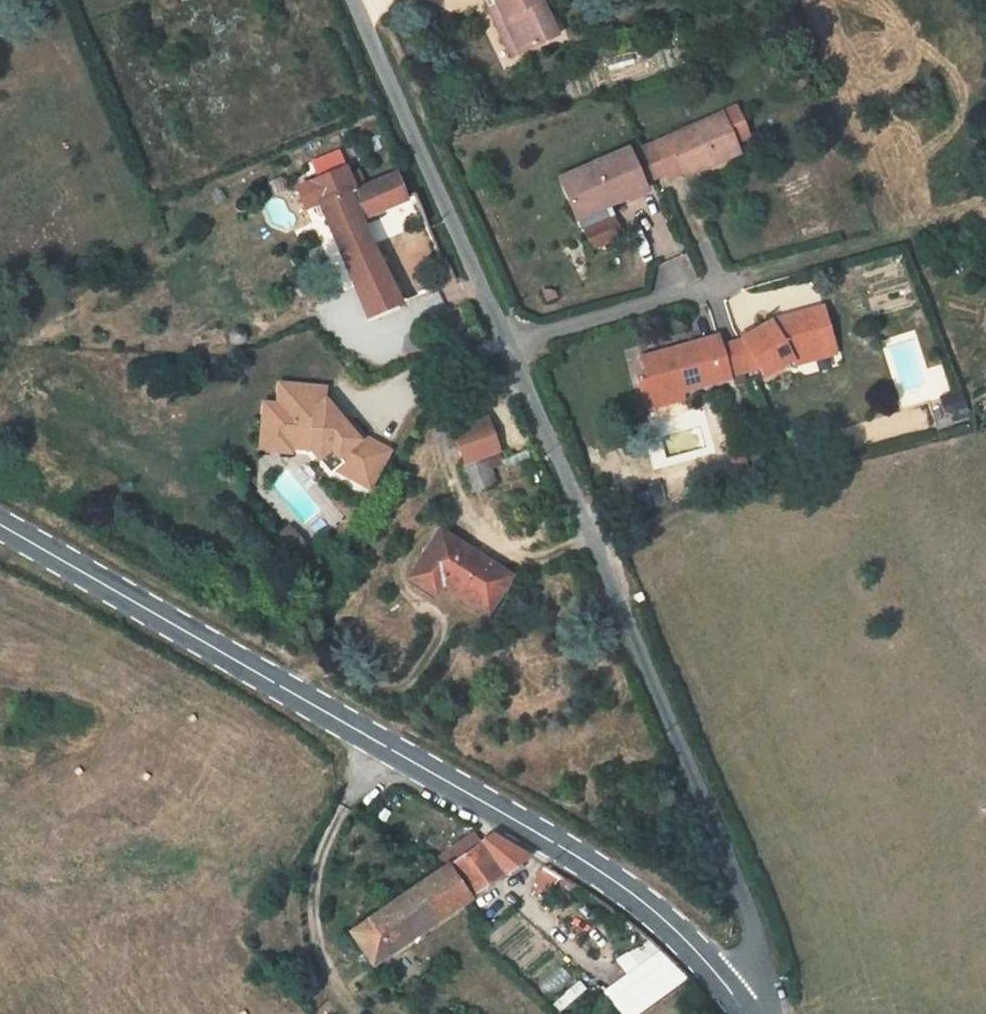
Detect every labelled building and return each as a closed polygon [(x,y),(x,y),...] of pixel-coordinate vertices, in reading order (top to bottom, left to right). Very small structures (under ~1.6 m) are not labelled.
[(520,53),(495,0),(485,0),(512,57),(520,53)] [(520,53),(557,36),(540,1),(543,0),(495,0),(520,53)] [(722,114),(653,144),(665,173),(668,178),(683,172),(685,176),(718,162),(717,159),(738,150),(722,114)] [(653,144),(630,154),(642,183),(665,173),(653,144)] [(630,154),(628,149),(559,179),(580,229),(614,214),(610,204),(645,190),(642,183),(630,154)] [(359,219),(406,200),(395,175),(364,188),(357,172),(347,176),(344,169),(310,183),(315,196),(367,317),(400,303),(376,256),(359,219)] [(315,196),(310,183),(297,189),(302,202),(315,196)] [(788,322),(773,326),(770,322),(741,338),(742,340),(759,367),(764,377),(793,360),(791,357),(826,348),(821,333),(828,331),(822,307),(786,317),(788,322)] [(786,317),(770,322),(773,326),(788,322),(786,317)] [(244,332),(243,331),(242,331),(239,329),(236,329),(232,332),(231,334),(230,338),(231,340),(232,342),(235,344),(239,345),(241,344),(244,342),(245,338),(245,335),(244,332)] [(835,353),(828,331),(821,333),(826,348),(827,355),(835,353)] [(720,346),(717,336),(640,358),(645,375),(636,378),(644,403),(681,392),(729,378),(728,375),(720,346)] [(720,346),(728,375),(759,367),(742,340),(720,346)] [(827,355),(826,348),(791,357),(793,360),(795,364),(827,355)] [(327,384),(281,379),(278,400),(265,398),(261,430),(292,433),(290,444),(311,447),(331,471),(336,467),(370,486),(391,449),(364,434),(351,418),(346,422),(326,397),(327,384)] [(681,392),(644,403),(646,410),(683,399),(681,392)] [(969,411),(962,393),(944,399),(951,418),(969,411)] [(490,418),(449,434),(461,467),(486,458),(503,451),(490,418)] [(292,433),(261,430),(260,446),(290,449),(290,444),(292,433)] [(486,458),(461,467),(471,493),(496,483),(486,458)] [(303,539),(291,525),(277,536),(288,551),(303,539)] [(488,612),(511,576),(439,531),(412,574),(438,590),(442,583),(488,612)] [(311,548),(303,539),(288,551),(296,560),(311,548)] [(433,598),(438,590),(412,574),(407,581),(433,598)] [(491,835),(448,866),(470,898),(529,858),(491,835)] [(448,866),(447,865),(349,933),(372,966),(470,898),(448,866)] [(560,876),(546,867),(537,877),(543,883),(546,881),(551,885),(560,876)] [(662,951),(602,993),(621,1013),(646,1013),(688,985),(693,981),(668,956),(662,951)]
